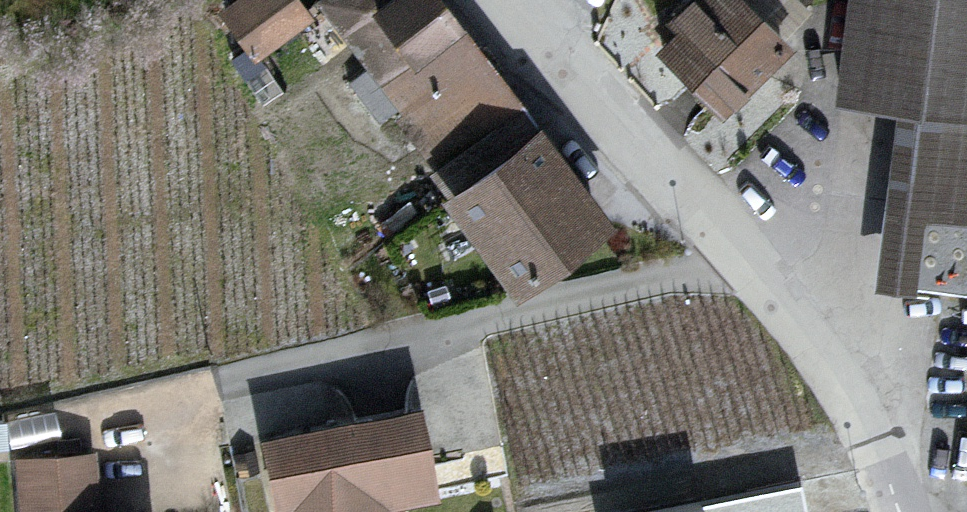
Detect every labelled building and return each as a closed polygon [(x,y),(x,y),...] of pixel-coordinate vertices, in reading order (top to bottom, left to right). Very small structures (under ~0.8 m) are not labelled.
[(217,14),(257,61),(310,26),(290,0),(237,0),(217,14)] [(312,2),(450,195),(549,131),(433,0),(316,0),(312,2)] [(669,25),(678,36),(660,48),(722,121),(818,12),(806,0),(693,0),(669,25)] [(837,90),(894,96),(871,281),(913,286),(923,210),(966,215),(966,0),(847,0),(837,90)] [(549,131),(450,195),(526,298),(629,230),(549,131)] [(258,442),(276,511),(410,511),(449,510),(433,420),(258,442)] [(15,462),(22,511),(95,511),(96,456),(15,462)] [(590,493),(593,511),(812,511),(804,461),(590,493)]
